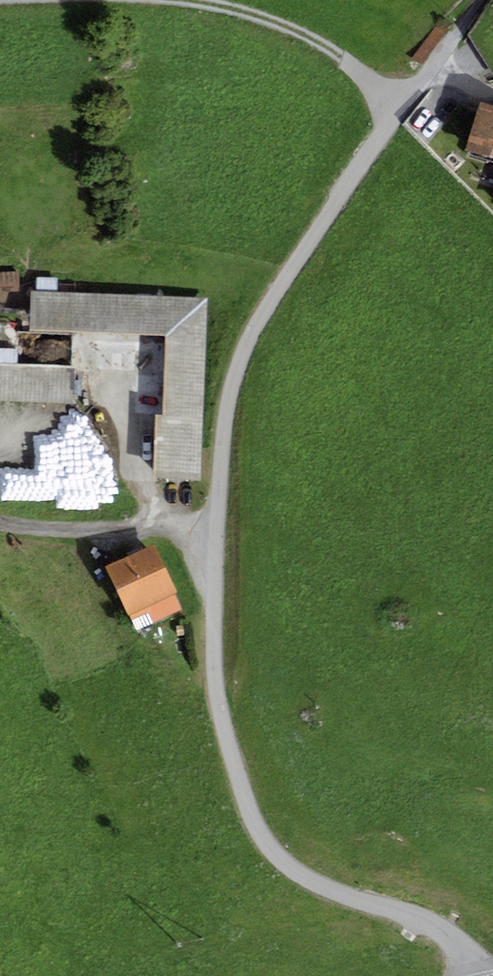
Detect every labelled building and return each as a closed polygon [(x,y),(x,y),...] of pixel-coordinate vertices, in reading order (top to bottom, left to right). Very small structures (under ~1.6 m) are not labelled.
[(481,103),(466,149),(492,158),(492,106),(481,103)] [(0,273),(0,291),(19,291),(19,274),(0,273)] [(156,414),(153,480),(202,482),(208,298),(30,292),(29,332),(166,336),(163,414),(156,414)] [(0,364),(0,402),(73,404),(74,366),(0,364)] [(46,480),(10,480),(11,505),(60,504),(60,515),(99,514),(98,444),(45,445),(46,480)] [(177,599),(175,595),(155,545),(104,566),(128,614),(130,618),(149,611),(154,623),(182,609),(177,599)]
